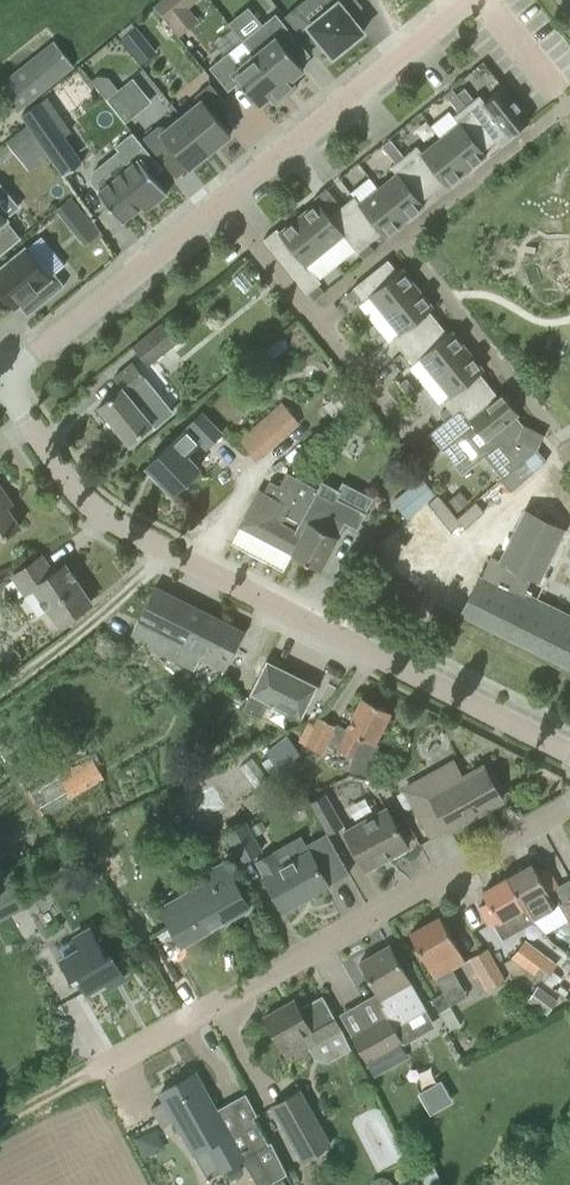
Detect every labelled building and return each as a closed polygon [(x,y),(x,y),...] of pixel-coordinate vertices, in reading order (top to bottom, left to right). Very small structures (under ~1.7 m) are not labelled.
[(198,17),(190,4),(197,0),(155,0),(154,1),(175,32),(198,17)] [(331,7),(308,26),(334,57),(365,32),(352,16),(363,7),(358,0),(328,0),(331,7)] [(242,41),(254,55),(255,55),(285,92),(291,88),(293,90),(298,86),(293,79),(304,70),(284,46),(296,37),(276,13),(242,41)] [(142,60),(156,51),(137,24),(123,34),(142,60)] [(255,55),(254,55),(241,66),(229,52),(210,68),(229,91),(240,82),(260,106),(271,97),(276,104),(282,99),(280,96),(285,92),(255,55)] [(54,83),(34,58),(0,86),(0,90),(18,112),(54,83)] [(136,76),(151,96),(159,90),(144,70),(136,76)] [(119,92),(111,82),(100,81),(95,85),(108,100),(119,92)] [(196,105),(182,116),(211,153),(214,151),(213,150),(232,134),(216,115),(228,105),(211,83),(196,95),(196,105)] [(531,120),(530,119),(504,87),(486,102),(480,95),(467,105),(496,141),(507,132),(510,136),(531,120)] [(138,113),(119,92),(108,100),(126,123),(138,113)] [(484,151),(496,141),(467,105),(454,116),(460,123),(441,138),(468,171),(487,155),(484,151)] [(211,153),(182,116),(169,127),(159,126),(144,138),(162,159),(174,149),(189,168),(208,153),(209,154),(211,153)] [(84,162),(56,122),(38,135),(65,175),(84,162)] [(49,155),(32,130),(12,146),(18,154),(30,144),(42,160),(49,155)] [(163,168),(133,131),(115,145),(130,164),(98,191),(122,220),(142,204),(147,209),(167,193),(153,176),(163,168)] [(448,186),(468,171),(441,138),(423,153),(417,145),(403,157),(432,193),(445,182),(448,186)] [(422,201),(432,193),(403,157),(391,166),(397,173),(379,188),(405,221),(425,205),(422,201)] [(386,237),(405,221),(379,188),(361,203),(355,196),(342,206),(371,242),(383,233),(386,237)] [(319,201),(299,217),(325,249),(344,235),(358,253),(359,252),(365,259),(376,250),(370,243),(371,242),(342,206),(330,216),(319,201)] [(65,219),(76,233),(90,222),(78,208),(65,219)] [(14,229),(0,212),(0,240),(14,229)] [(325,249),(299,217),(280,232),(277,228),(264,239),(308,293),(309,292),(315,299),(325,291),(319,284),(322,282),(307,264),(325,249)] [(0,270),(0,294),(2,293),(14,307),(19,303),(28,314),(65,284),(55,272),(50,275),(27,247),(0,270)] [(398,271),(389,259),(353,288),(364,302),(371,296),(386,314),(418,288),(402,268),(398,271)] [(434,307),(418,288),(386,314),(400,332),(393,338),(404,351),(439,322),(430,311),(434,307)] [(164,321),(134,346),(150,366),(180,341),(164,321)] [(449,334),(439,322),(404,351),(414,364),(421,358),(436,377),(469,350),(453,330),(449,334)] [(485,370),(469,350),(436,377),(451,395),(443,400),(454,414),(490,385),(480,373),(485,370)] [(122,388),(100,406),(129,443),(153,423),(152,423),(167,411),(142,381),(147,378),(134,362),(114,378),(122,388)] [(499,396),(490,385),(454,414),(434,430),(447,446),(466,431),(486,456),(501,443),(509,453),(517,439),(525,425),(517,416),(520,413),(503,393),(499,396)] [(301,423),(293,414),(282,401),(239,438),(258,460),(301,423)] [(172,441),(148,465),(175,493),(199,469),(186,455),(202,440),(208,447),(222,433),(202,412),(188,426),(189,427),(173,442),(172,441)] [(536,449),(543,436),(525,425),(517,439),(536,449)] [(537,448),(536,449),(503,478),(501,479),(510,490),(547,459),(537,448)] [(260,489),(241,526),(293,553),(301,537),(295,534),(298,528),(283,520),(287,513),(301,521),(310,504),(312,504),(319,489),(319,488),(296,477),(287,472),(280,485),(271,480),(265,492),(260,489)] [(437,494),(423,476),(414,483),(428,501),(437,494)] [(301,521),(298,528),(295,534),(301,537),(293,553),(293,554),(321,569),(332,548),(347,520),(360,527),(369,511),(340,496),(343,488),(324,479),(319,488),(319,489),(312,504),(310,504),(301,521)] [(0,483),(0,539),(21,525),(4,500),(9,496),(0,483)] [(469,501),(460,490),(447,501),(456,512),(469,501)] [(476,501),(458,517),(440,495),(431,503),(452,529),(461,521),(466,526),(484,510),(476,501)] [(537,599),(548,576),(541,573),(564,529),(527,511),(502,560),(493,555),(481,578),(480,577),(463,613),(569,666),(569,615),(537,599)] [(60,624),(72,616),(92,602),(66,564),(54,573),(42,556),(14,575),(26,593),(35,587),(60,624)] [(245,631),(244,631),(156,586),(139,619),(140,619),(131,637),(195,670),(204,653),(228,665),(245,631)] [(268,660),(257,681),(251,693),(251,694),(244,708),(263,717),(270,703),(302,719),(319,685),(268,660)] [(391,711),(364,697),(347,729),(337,724),(336,727),(320,719),(307,744),(324,752),(329,744),(354,757),(352,769),(368,772),(382,746),(375,742),(391,711)] [(301,765),(295,756),(278,735),(263,746),(284,775),(285,777),(301,765)] [(31,791),(46,815),(73,799),(72,797),(102,780),(89,757),(31,791)] [(405,790),(432,839),(502,799),(484,767),(463,779),(454,763),(405,790)] [(327,832),(342,823),(326,794),(311,803),(327,832)] [(346,832),(367,869),(409,846),(387,808),(346,832)] [(225,831),(242,862),(264,850),(248,819),(225,831)] [(284,910),(329,884),(310,851),(282,867),(274,853),(258,862),(266,876),(265,877),(284,910)] [(559,886),(548,868),(539,873),(533,863),(509,877),(524,906),(559,886)] [(163,907),(183,943),(248,907),(224,864),(207,874),(211,881),(163,907)] [(524,906),(509,877),(484,891),(489,901),(480,906),(490,925),(524,906)] [(466,961),(441,916),(411,933),(429,965),(445,992),(462,982),(454,968),(466,961)] [(80,976),(87,988),(88,991),(108,979),(111,985),(125,976),(112,953),(107,956),(91,928),(76,936),(82,947),(63,958),(75,979),(80,976)] [(512,956),(514,957),(536,973),(548,956),(525,939),(512,956)] [(402,966),(390,945),(361,962),(387,1008),(400,1001),(407,1014),(424,1004),(417,990),(416,991),(402,966)] [(507,979),(499,965),(488,946),(470,957),(488,989),(507,979)] [(528,1000),(549,1014),(561,995),(541,981),(528,1000)] [(291,1061),(340,1032),(344,1031),(323,995),(299,1008),(294,999),(265,1015),(291,1061)] [(403,1039),(387,1012),(352,1033),(367,1060),(403,1039)] [(229,1132),(196,1073),(161,1092),(166,1100),(152,1107),(163,1127),(177,1120),(196,1153),(209,1177),(222,1170),(253,1152),(270,1183),(288,1173),(272,1141),(269,1143),(255,1116),(229,1132)] [(429,1111),(453,1100),(443,1078),(419,1090),(429,1111)] [(301,1090),(273,1105),(303,1160),(331,1144),(301,1090)] [(283,1176),(267,1184),(289,1184),(283,1176)]
